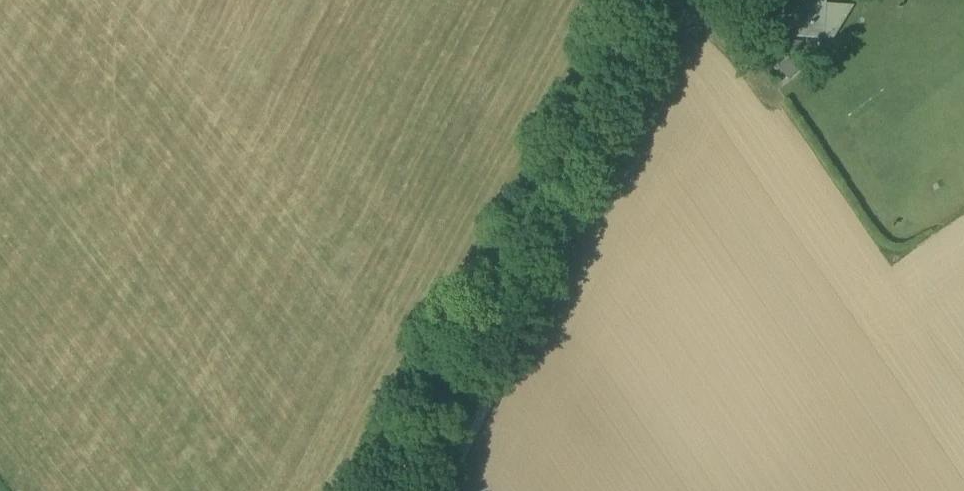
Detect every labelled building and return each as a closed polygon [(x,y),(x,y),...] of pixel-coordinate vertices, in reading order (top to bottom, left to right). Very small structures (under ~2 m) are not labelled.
[(769,35),(824,39),(826,5),(771,1),(769,35)] [(826,5),(824,39),(832,40),(852,6),(826,5)] [(782,54),(805,55),(805,54),(810,54),(811,44),(783,42),(782,54)] [(802,69),(791,57),(778,69),(789,81),(802,69)]
